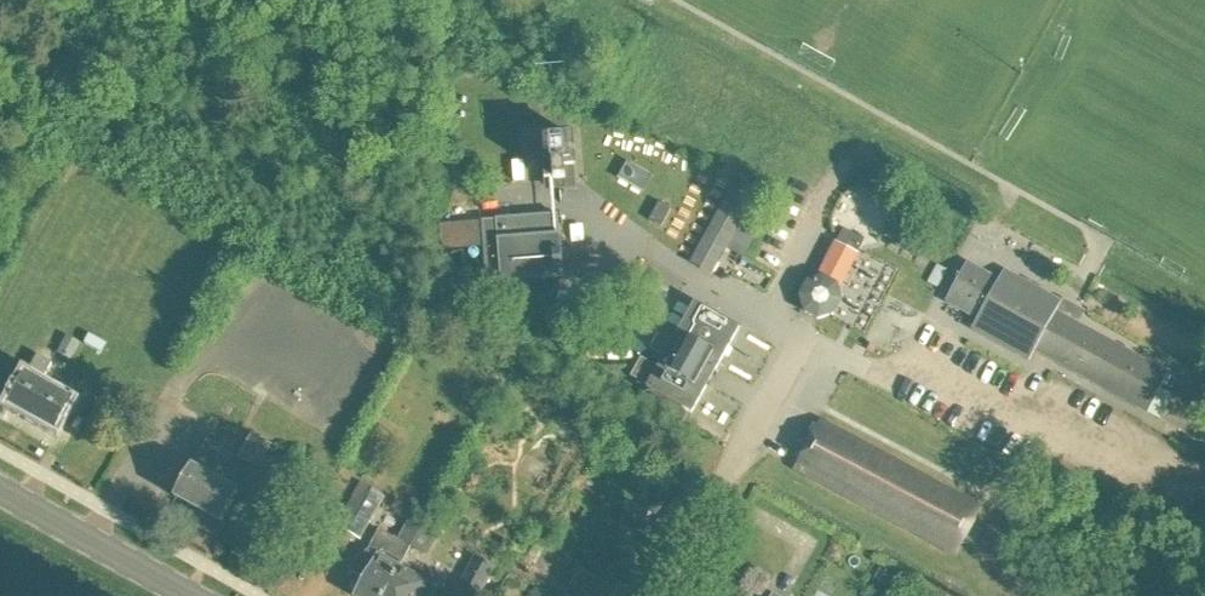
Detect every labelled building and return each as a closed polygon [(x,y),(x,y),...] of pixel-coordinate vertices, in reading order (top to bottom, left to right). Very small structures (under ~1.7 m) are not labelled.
[(576,189),(574,169),(577,169),(574,134),(539,136),(541,172),(544,172),(545,192),(576,189)] [(691,260),(715,273),(753,205),(729,191),(691,260)] [(661,228),(671,210),(659,203),(649,222),(661,228)] [(486,285),(501,285),(565,280),(561,236),(560,236),(558,216),(482,222),(486,285)] [(840,292),(860,255),(847,249),(835,242),(816,279),(806,282),(798,298),(803,313),(819,322),(835,317),(843,301),(840,292)] [(1061,301),(1004,270),(998,280),(967,262),(945,302),(977,319),(972,329),(1029,360),(1035,350),(1046,356),(1148,412),(1169,373),(1064,316),(1056,311),(1061,301)] [(938,265),(928,283),(938,288),(948,271),(938,265)] [(683,412),(684,411),(692,415),(740,328),(695,304),(672,346),(659,339),(652,352),(665,359),(659,368),(641,358),(630,378),(648,388),(647,391),(655,395),(654,397),(652,396),(650,396),(649,396),(646,397),(645,399),(643,401),(643,404),(643,406),(644,408),(645,409),(647,411),(648,412),(651,412),(653,412),(654,414),(657,416),(659,417),(662,417),(663,419),(666,421),(668,422),(671,422),(672,424),(674,426),(677,427),(679,427),(681,427),(684,426),(685,424),(687,422),(687,419),(687,417),(686,415),(685,414),(683,412)] [(71,362),(80,345),(67,338),(58,355),(71,362)] [(9,406),(56,433),(73,402),(42,384),(53,365),(38,357),(27,376),(26,376),(9,406)] [(1172,396),(1158,420),(1199,443),(1204,433),(1204,414),(1172,396)] [(820,422),(793,472),(955,559),(982,509),(820,422)] [(254,497),(260,486),(258,479),(217,456),(222,447),(208,439),(192,468),(191,467),(174,498),(200,512),(195,521),(197,528),(209,534),(215,532),(220,524),(221,524),(238,494),(246,499),(254,497)] [(336,526),(359,539),(383,497),(360,484),(336,526)] [(671,491),(661,484),(645,510),(655,516),(671,491)] [(408,524),(398,541),(379,531),(354,575),(364,581),(355,595),(386,595),(401,568),(400,568),(411,548),(421,531),(408,524)] [(434,538),(421,531),(411,548),(425,556),(434,538)] [(451,595),(481,595),(484,590),(496,568),(474,556),(451,595)] [(401,568),(386,595),(434,595),(436,592),(427,586),(428,584),(401,568)]
